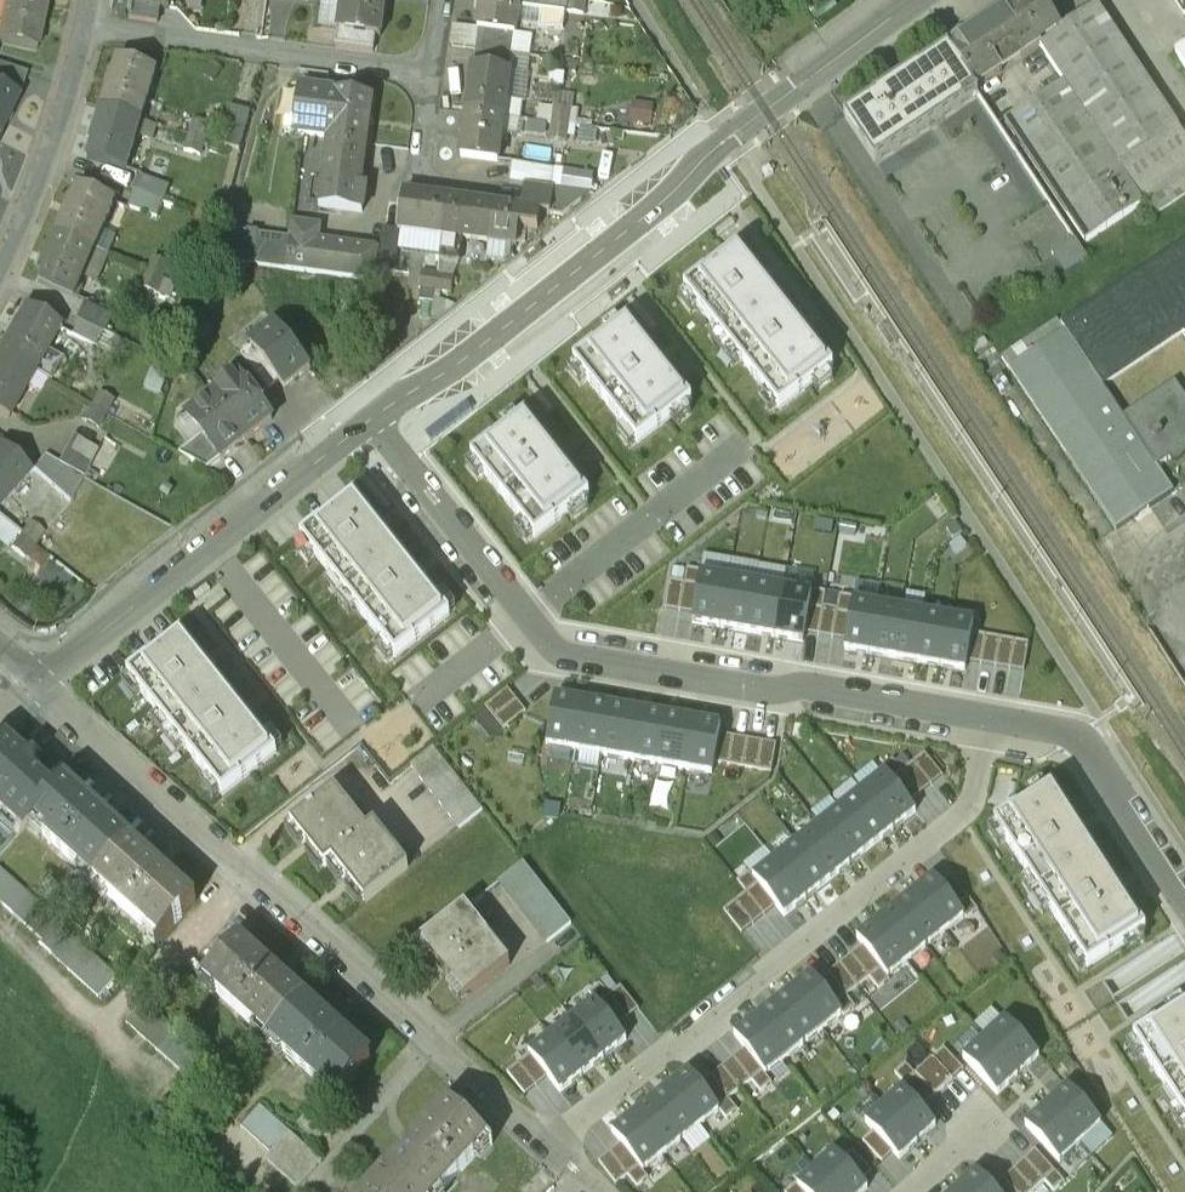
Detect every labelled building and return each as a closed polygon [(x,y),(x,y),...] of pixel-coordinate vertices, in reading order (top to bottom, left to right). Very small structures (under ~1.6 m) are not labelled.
[(21,0),(8,0),(0,34),(0,41),(35,49),(45,5),(21,0)] [(338,29),(375,34),(380,35),(384,0),(341,0),(338,29)] [(477,29),(480,29),(514,34),(515,34),(518,8),(519,0),(481,0),(477,29)] [(518,8),(566,14),(566,12),(584,14),(586,0),(519,0),(518,8)] [(1037,0),(1023,0),(1013,7),(1038,44),(1058,31),(1037,0)] [(159,7),(131,4),(129,18),(158,22),(159,7)] [(1097,5),(1058,31),(1038,44),(1064,83),(1144,204),(1153,217),(1184,196),(1184,137),(1097,5)] [(1013,7),(949,50),(975,89),(1040,46),(1038,44),(1013,7)] [(375,34),(338,29),(336,46),(373,51),(375,34)] [(514,34),(480,29),(477,48),(511,53),(514,34)] [(511,53),(477,48),(475,67),(509,72),(511,53)] [(1176,55),(1184,69),(1184,49),(1176,55)] [(949,50),(920,69),(919,68),(875,97),(875,98),(846,118),(892,187),(995,119),(975,89),(949,50)] [(155,71),(119,61),(114,77),(112,76),(102,108),(140,120),(155,71)] [(14,96),(22,72),(0,64),(0,89),(14,96)] [(475,67),(472,67),(466,112),(503,116),(509,72),(475,67)] [(1144,204),(1064,83),(1005,122),(1086,243),(1144,204)] [(17,98),(14,96),(0,89),(0,131),(17,98)] [(371,98),(305,89),(299,134),(327,137),(365,142),(371,98)] [(630,120),(650,122),(651,101),(631,99),(630,120)] [(572,109),(554,106),(551,123),(569,125),(572,109)] [(140,120),(102,108),(92,142),(95,142),(90,159),(125,170),(140,120)] [(228,108),(222,129),(194,120),(190,135),(205,139),(238,149),(249,115),(228,108)] [(503,116),(466,112),(460,156),(497,161),(503,116)] [(569,125),(551,123),(549,139),(567,141),(569,125)] [(205,139),(190,135),(185,151),(200,156),(205,139)] [(365,142),(327,137),(318,207),(361,213),(365,186),(359,186),(365,142)] [(127,203),(157,212),(165,182),(136,174),(127,203)] [(522,209),(492,205),(488,241),(517,245),(519,228),(538,230),(540,213),(551,214),(555,187),(525,184),(522,209)] [(79,188),(73,203),(70,202),(56,234),(95,250),(115,203),(79,188)] [(448,199),(403,193),(398,230),(443,236),(448,199)] [(492,205),(448,199),(443,236),(440,259),(459,261),(462,238),(488,241),(492,205)] [(377,251),(318,243),(319,230),(292,227),(291,238),(287,270),(371,281),(377,251)] [(257,245),(247,243),(248,233),(232,231),(222,261),(287,270),(291,238),(259,234),(257,245)] [(95,250),(56,234),(42,267),(45,268),(38,283),(73,298),(95,250)] [(1061,325),(1058,321),(1002,359),(1107,517),(1103,520),(1112,534),(1173,494),(1156,469),(1184,450),(1184,399),(1175,383),(1123,418),(1102,387),(1183,334),(1184,338),(1184,243),(1061,325)] [(833,369),(739,250),(685,293),(779,411),(833,369)] [(168,265),(153,258),(148,272),(163,278),(168,265)] [(163,278),(148,272),(141,288),(156,295),(163,278)] [(438,274),(421,272),(418,289),(436,291),(438,274)] [(453,276),(438,274),(436,291),(451,293),(453,276)] [(1085,292),(1073,300),(1079,309),(1091,301),(1085,292)] [(18,324),(16,323),(0,351),(0,355),(33,373),(58,328),(26,310),(18,324)] [(692,405),(629,324),(575,365),(638,446),(692,405)] [(250,345),(252,347),(279,381),(285,389),(310,368),(276,325),(250,345)] [(241,357),(267,390),(267,391),(279,381),(252,347),(241,356),(241,357)] [(0,355),(0,414),(8,418),(33,373),(0,355)] [(267,390),(241,357),(230,366),(238,376),(256,399),(267,390)] [(238,376),(213,397),(247,442),(273,420),(256,399),(238,376)] [(115,399),(101,391),(92,406),(107,414),(115,399)] [(213,397),(187,417),(202,436),(222,461),(247,442),(213,397)] [(107,414),(92,406),(85,420),(99,428),(107,414)] [(591,498),(527,418),(473,461),(537,541),(591,498)] [(74,436),(59,464),(83,477),(84,478),(100,450),(74,436)] [(202,436),(179,454),(209,471),(222,461),(202,436)] [(0,450),(0,507),(30,473),(2,448),(0,450)] [(59,464),(46,456),(35,469),(70,500),(83,477),(59,464)] [(450,618),(355,498),(301,541),(396,660),(450,618)] [(46,533),(32,522),(22,535),(36,546),(46,533)] [(36,546),(22,535),(12,548),(26,559),(36,546)] [(729,581),(701,576),(693,626),(720,631),(729,581)] [(729,581),(720,631),(748,636),(756,586),(729,581)] [(756,586),(748,636),(775,640),(784,591),(756,586)] [(784,591),(775,640),(803,645),(812,595),(784,591)] [(878,607),(854,603),(845,652),(869,657),(878,607)] [(878,607),(869,657),(893,661),(901,611),(878,607)] [(901,611),(893,661),(917,665),(925,615),(901,611)] [(925,615),(917,665),(940,669),(949,619),(925,615)] [(949,619),(940,669),(965,673),(973,623),(949,619)] [(277,754),(182,635),(128,678),(222,797),(277,754)] [(502,729),(523,712),(504,688),(482,706),(502,729)] [(583,703),(555,699),(547,748),(575,753),(583,703)] [(583,703),(575,753),(602,757),(610,708),(583,703)] [(610,708),(602,757),(629,762),(638,713),(610,708)] [(638,713),(629,762),(657,767),(665,717),(638,713)] [(665,717),(657,767),(684,772),(692,722),(665,717)] [(692,722),(684,772),(712,776),(720,727),(692,722)] [(17,838),(29,824),(55,795),(0,745),(0,823),(17,838)] [(482,810),(434,750),(411,768),(459,828),(482,810)] [(862,792),(894,831),(916,813),(884,774),(862,792)] [(131,844),(65,784),(55,795),(29,824),(95,883),(131,844)] [(1143,932),(1051,790),(997,825),(1088,967),(1143,932)] [(332,862),(368,833),(335,792),(291,826),(325,868),(332,862)] [(872,848),(894,831),(862,792),(840,809),(872,848)] [(850,866),(872,848),(840,809),(819,826),(850,866)] [(17,838),(0,823),(0,857),(17,838)] [(828,883),(850,866),(819,826),(797,844),(828,883)] [(368,833),(332,862),(365,903),(408,868),(375,827),(368,833)] [(196,903),(131,844),(95,883),(160,942),(196,903)] [(807,900),(828,883),(797,844),(776,861),(807,900)] [(784,918),(807,900),(776,861),(753,878),(784,918)] [(570,924),(523,866),(499,885),(546,943),(570,924)] [(0,871),(0,904),(41,942),(58,924),(0,871)] [(933,878),(914,894),(945,933),(965,918),(933,878)] [(926,948),(945,933),(914,894),(895,909),(926,948)] [(465,909),(421,944),(466,1000),(509,966),(465,909)] [(908,963),(926,948),(895,909),(877,923),(908,963)] [(888,978),(908,963),(877,923),(857,939),(888,978)] [(87,951),(58,924),(41,942),(39,945),(68,972),(87,951)] [(239,942),(203,982),(269,1041),(305,1001),(239,942)] [(117,978),(87,951),(68,972),(98,998),(117,978)] [(811,975),(791,990),(823,1030),(842,1015),(811,975)] [(804,1045),(823,1030),(791,990),(773,1005),(804,1045)] [(370,1061),(305,1001),(269,1041),(334,1100),(370,1061)] [(595,1002),(573,1019),(604,1059),(626,1041),(595,1002)] [(145,1003),(126,1024),(156,1050),(174,1030),(145,1003)] [(785,1060),(804,1045),(773,1005),(754,1020),(785,1060)] [(1132,1039),(1184,1122),(1184,1006),(1132,1039)] [(604,1059),(573,1019),(551,1036),(583,1076),(604,1059)] [(785,1060),(754,1020),(734,1036),(766,1075),(785,1060)] [(1005,1021),(984,1040),(1018,1077),(1039,1058),(1005,1021)] [(204,1057),(174,1030),(156,1050),(186,1078),(204,1057)] [(583,1076),(551,1036),(529,1054),(560,1093),(583,1076)] [(997,1096),(1018,1077),(984,1040),(963,1059),(997,1096)] [(935,1096),(953,1080),(933,1059),(915,1075),(935,1096)] [(688,1072),(669,1087),(700,1127),(720,1111),(688,1072)] [(650,1102),(682,1142),(700,1127),(669,1087),(650,1102)] [(1067,1088),(1046,1108),(1081,1144),(1101,1125),(1067,1088)] [(901,1090),(884,1107),(918,1143),(936,1127),(901,1090)] [(663,1157),(682,1142),(650,1102),(631,1117),(663,1157)] [(388,1172),(411,1191),(441,1191),(487,1142),(447,1106),(388,1172)] [(289,1134),(259,1107),(241,1127),(271,1154),(289,1134)] [(900,1161),(918,1143),(884,1107),(865,1124),(900,1161)] [(1060,1164),(1081,1144),(1046,1108),(1025,1127),(1060,1164)] [(663,1157),(631,1117),(612,1133),(643,1172),(663,1157)] [(815,1170),(836,1191),(866,1191),(868,1190),(834,1153),(815,1170)] [(815,1170),(797,1187),(802,1191),(836,1191),(815,1170)] [(370,1191),(411,1191),(388,1172),(370,1191)] [(955,1191),(994,1191),(976,1173),(955,1191)]
